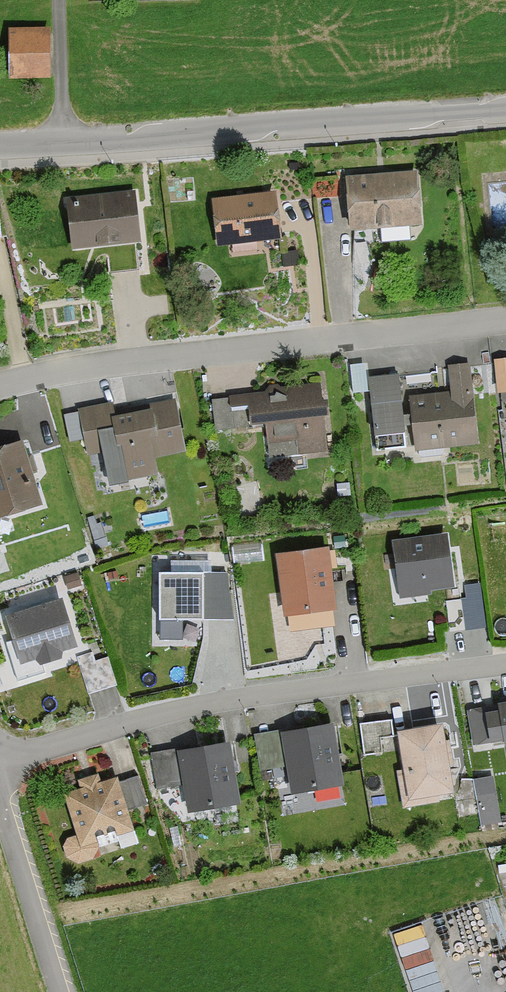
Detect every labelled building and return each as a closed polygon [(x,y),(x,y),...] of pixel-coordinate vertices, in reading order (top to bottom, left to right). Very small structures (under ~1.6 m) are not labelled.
[(42,83),(44,33),(4,31),(2,81),(42,83)] [(412,230),(410,176),(339,179),(342,233),(412,230)] [(132,245),(126,193),(59,200),(64,252),(132,245)] [(272,243),(268,196),(206,202),(210,249),(272,243)] [(488,363),(489,397),(505,396),(505,362),(488,363)] [(465,367),(442,368),(444,393),(404,396),(408,451),(471,446),(465,367)] [(395,438),(391,379),(363,381),(367,440),(395,438)] [(320,454),(312,388),(207,401),(210,432),(259,426),(263,461),(320,454)] [(109,420),(106,406),(71,414),(81,459),(96,456),(101,480),(116,477),(118,485),(151,478),(148,462),(180,455),(168,402),(139,408),(140,413),(109,420)] [(15,446),(0,451),(0,521),(35,510),(15,446)] [(445,594),(437,537),(386,543),(394,601),(445,594)] [(327,613),(320,551),(270,557),(277,619),(327,613)] [(173,557),(174,567),(212,565),(211,555),(173,557)] [(194,625),(195,578),(151,577),(150,624),(194,625)] [(480,631),(477,588),(459,589),(462,633),(480,631)] [(458,633),(456,602),(442,603),(444,634),(458,633)] [(56,603),(0,619),(0,624),(13,668),(29,663),(30,668),(55,661),(53,656),(70,651),(56,603)] [(490,708),(491,714),(464,718),(468,748),(497,744),(497,750),(505,749),(505,706),(490,708)] [(388,755),(384,723),(356,727),(360,758),(388,755)] [(337,789),(327,728),(275,737),(274,733),(249,737),(255,774),(280,770),(285,797),(314,792),(321,798),(326,791),(337,789)] [(447,797),(434,728),(389,736),(395,774),(390,775),(396,813),(434,806),(433,799),(447,797)] [(231,809),(220,744),(146,757),(152,795),(178,791),(182,817),(231,809)] [(57,798),(70,837),(62,844),(59,855),(64,865),(74,869),(85,866),(91,857),(90,846),(128,834),(122,813),(130,811),(121,785),(113,787),(111,781),(98,786),(95,777),(73,784),(75,792),(57,798)] [(497,825),(491,796),(472,800),(478,829),(497,825)]
